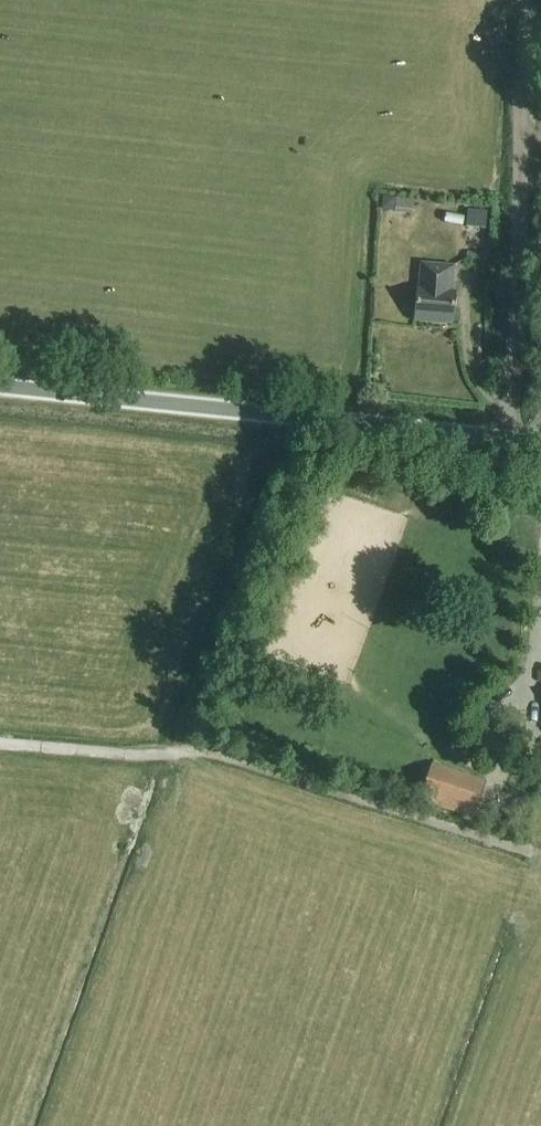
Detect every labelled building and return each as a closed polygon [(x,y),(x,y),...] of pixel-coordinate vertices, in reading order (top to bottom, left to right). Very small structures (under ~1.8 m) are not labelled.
[(386,207),(418,208),(418,197),(387,195),(386,207)] [(422,266),(420,291),(418,291),(415,321),(452,324),(455,295),(449,295),(452,268),(422,266)] [(420,801),(474,820),(486,783),(431,765),(420,801)]
